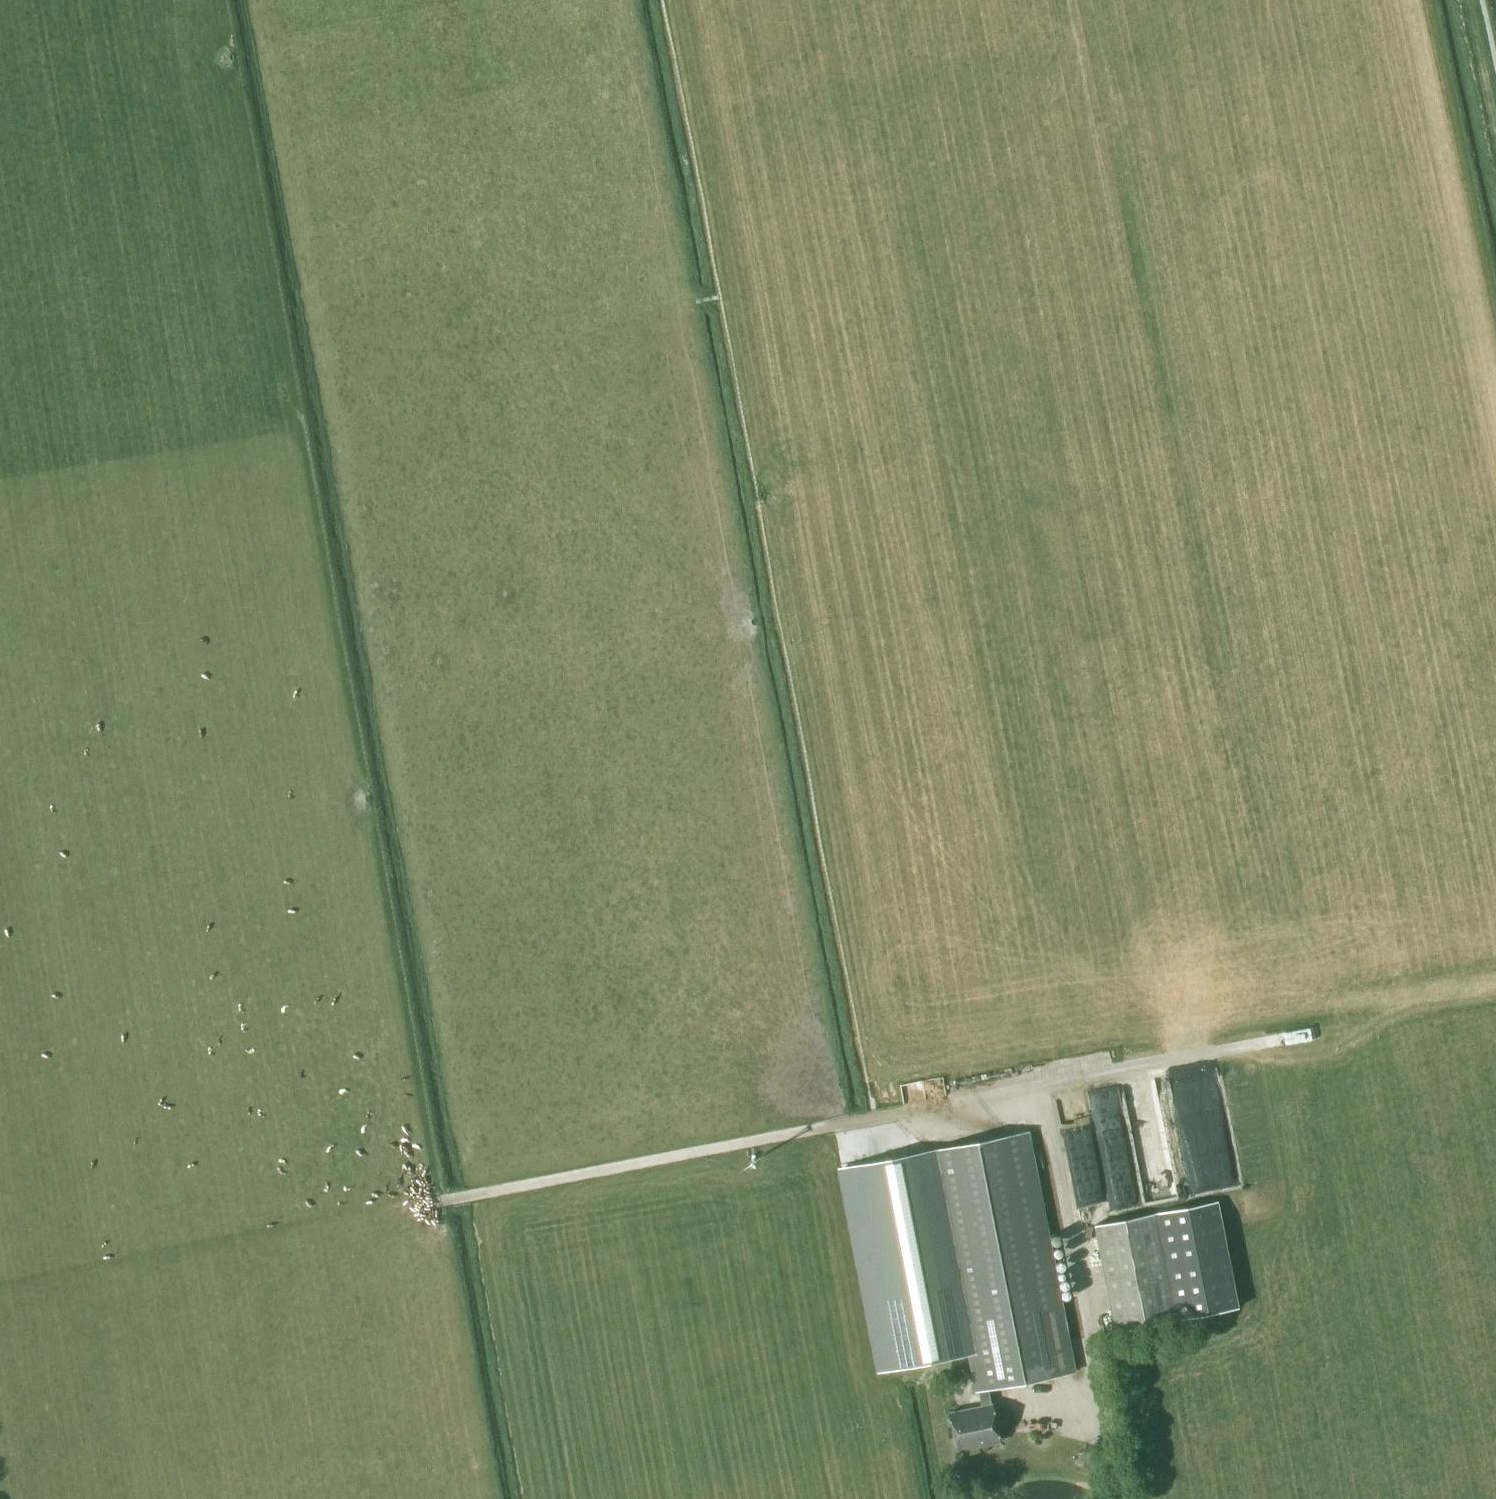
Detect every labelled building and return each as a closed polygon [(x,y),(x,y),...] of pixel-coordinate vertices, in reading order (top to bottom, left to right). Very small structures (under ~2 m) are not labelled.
[(1140,1116),(1129,1118),(1134,1148),(1108,1153),(1117,1204),(1180,1193),(1161,1085),(1135,1089),(1140,1116)] [(1090,1089),(1061,1094),(1081,1202),(1112,1197),(1098,1122),(1091,1123),(1086,1100),(1092,1099),(1090,1089)] [(1074,1371),(1028,1132),(928,1151),(975,1390),(978,1390),(981,1405),(948,1412),(956,1450),(983,1445),(982,1438),(998,1435),(991,1403),(990,1403),(987,1388),(1074,1371)] [(1244,1165),(1196,1169),(1198,1189),(1246,1185),(1244,1165)] [(1240,1306),(1219,1199),(1157,1212),(1178,1318),(1240,1306)] [(1174,1319),(1153,1213),(1094,1224),(1115,1330),(1174,1319)]
